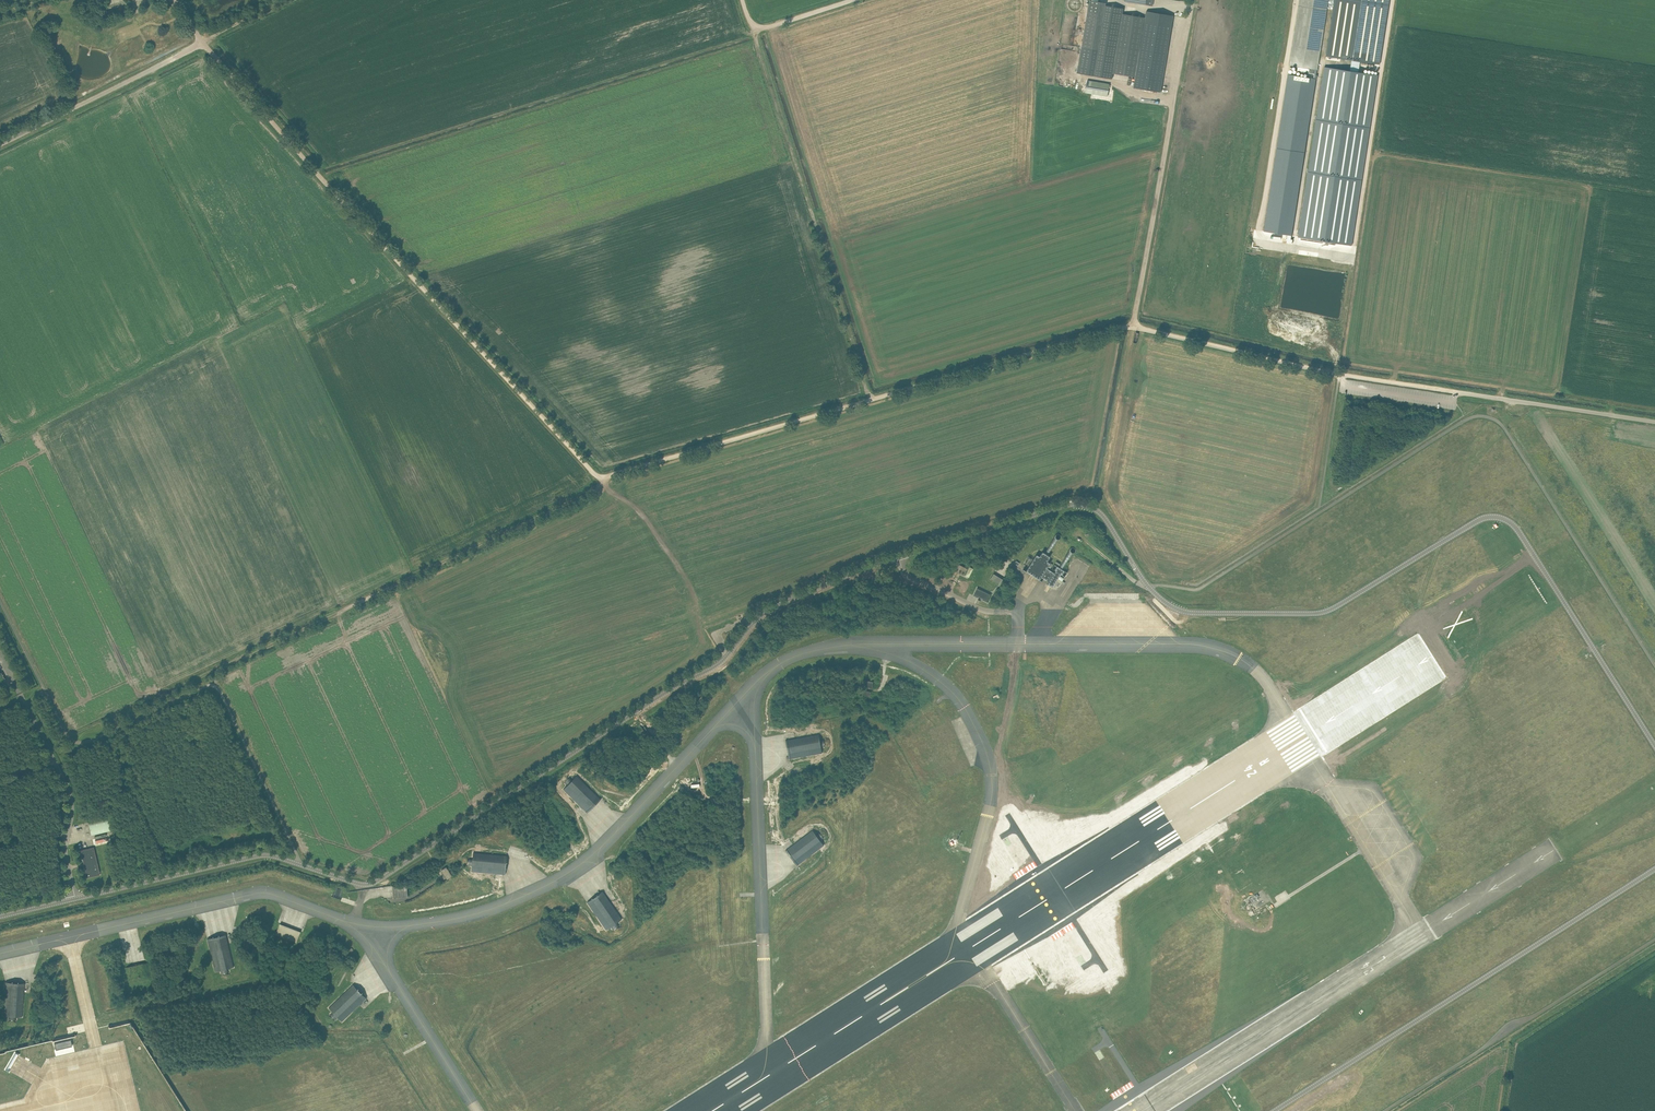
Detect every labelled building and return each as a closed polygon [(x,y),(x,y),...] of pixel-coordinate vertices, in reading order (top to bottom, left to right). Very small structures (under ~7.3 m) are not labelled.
[(1112,79),(1113,73),(1123,14),(1124,6),(1089,0),(1078,73),(1112,79)] [(1290,66),(1298,67),(1298,72),(1314,74),(1314,78),(1315,79),(1316,78),(1317,78),(1317,75),(1316,75),(1328,0),(1300,0),(1290,66)] [(1326,56),(1343,58),(1343,60),(1344,60),(1345,59),(1350,60),(1360,61),(1379,64),(1389,0),(1335,0),(1326,56)] [(1146,11),(1145,18),(1135,77),(1133,88),(1161,92),(1174,15),(1146,11)] [(1113,73),(1135,77),(1145,18),(1123,14),(1113,73)] [(1298,230),(1298,233),(1299,233),(1298,237),(1351,245),(1378,75),(1358,72),(1360,64),(1360,61),(1350,60),(1350,63),(1349,70),(1325,67),(1317,116),(1316,116),(1315,119),(1317,119),(1309,169),(1308,169),(1307,172),(1308,172),(1299,230),(1298,230)] [(1289,74),(1264,231),(1291,235),(1315,79),(1289,74)] [(1052,588),(1057,580),(1061,583),(1061,582),(1063,580),(1064,578),(1060,575),(1061,574),(1064,576),(1067,572),(1059,567),(1054,564),(1052,568),(1056,571),(1054,573),(1046,568),(1050,563),(1046,560),(1047,559),(1048,560),(1050,556),(1042,551),(1040,554),(1041,555),(1040,557),(1037,554),(1026,571),(1023,569),(1024,567),(1023,569),(1042,582),(1043,579),(1042,581),(1039,579),(1041,577),(1048,582),(1047,584),(1052,588)] [(955,570),(961,573),(963,575),(967,569),(962,566),(961,565),(961,566),(958,564),(955,570)] [(993,574),(990,579),(999,584),(1003,579),(993,574)] [(990,594),(977,588),(973,595),(987,602),(990,594)] [(941,745),(957,738),(953,728),(937,735),(936,735),(933,736),(937,747),(941,745)] [(822,753),(821,748),(825,747),(823,739),(820,740),(819,734),(795,739),(785,740),(789,759),(822,753)] [(947,758),(951,756),(963,751),(958,741),(942,748),(938,749),(943,760),(947,758)] [(952,772),(952,771),(968,764),(964,754),(948,761),(944,763),(948,773),(952,772)] [(601,799),(577,775),(573,779),(570,777),(565,783),(567,785),(563,789),(580,806),(587,813),(601,799)] [(88,823),(91,835),(113,830),(110,818),(88,823)] [(797,866),(824,845),(821,841),(824,839),(819,832),(816,834),(812,830),(793,845),(785,850),(797,866)] [(94,847),(80,850),(87,878),(100,875),(94,847)] [(468,865),(472,866),(472,871),(505,875),(507,855),(473,852),(473,858),(469,857),(468,865)] [(452,876),(446,867),(441,870),(447,879),(452,876)] [(393,898),(394,898),(394,897),(408,896),(407,885),(394,886),(393,885),(392,885),(393,898)] [(610,902),(603,891),(587,902),(606,930),(611,927),(613,930),(619,925),(617,922),(622,919),(610,902)] [(276,934),(297,942),(301,931),(280,923),(276,934)] [(215,971),(220,970),(221,974),(229,972),(228,968),(234,967),(228,943),(226,934),(207,938),(215,971)] [(3,1015),(8,1016),(8,1020),(16,1020),(17,1016),(22,1017),(25,983),(5,982),(3,1015)] [(332,1011),(330,1014),(335,1020),(338,1017),(342,1021),(366,998),(353,984),(329,1007),(332,1011)] [(56,1050),(59,1049),(61,1049),(63,1048),(65,1048),(67,1047),(69,1047),(71,1046),(72,1046),(70,1039),(54,1043),(56,1050)]
